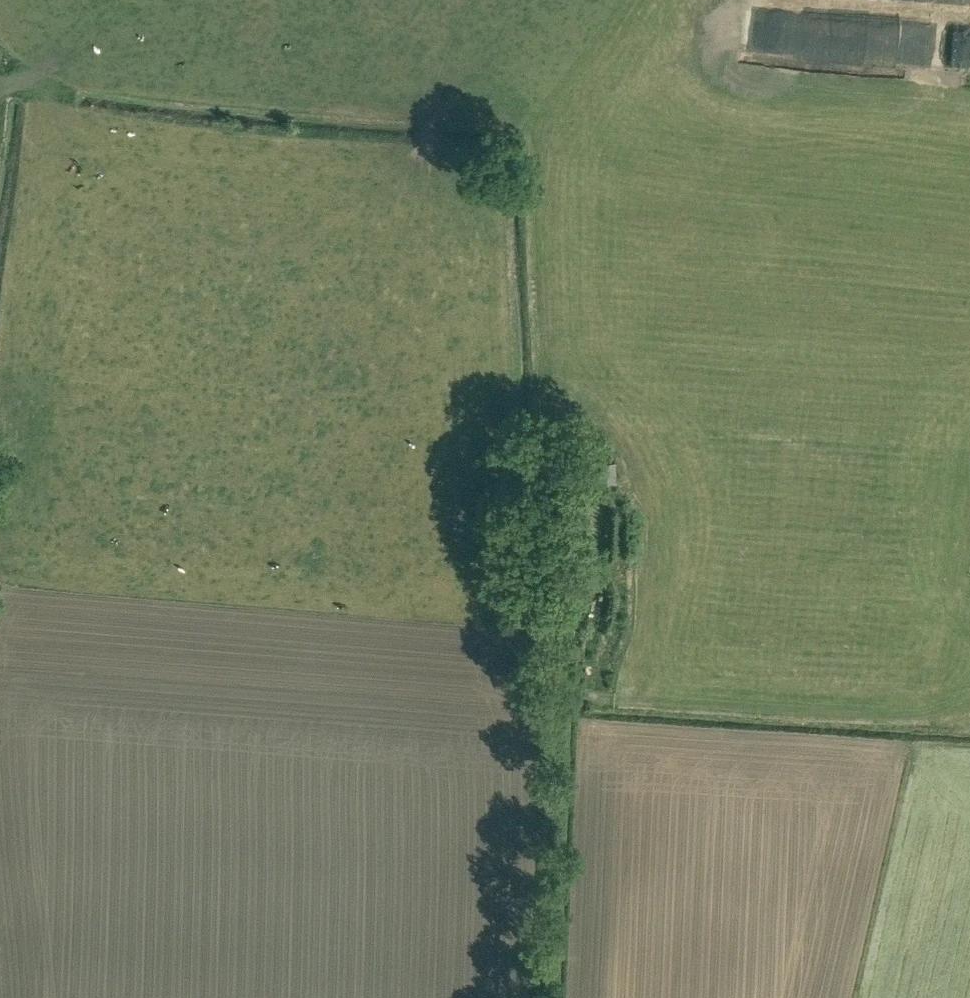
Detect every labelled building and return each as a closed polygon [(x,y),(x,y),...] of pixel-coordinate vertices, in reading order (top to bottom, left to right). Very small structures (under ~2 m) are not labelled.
[(793,38),(791,22),(773,25),(776,41),(793,38)]
